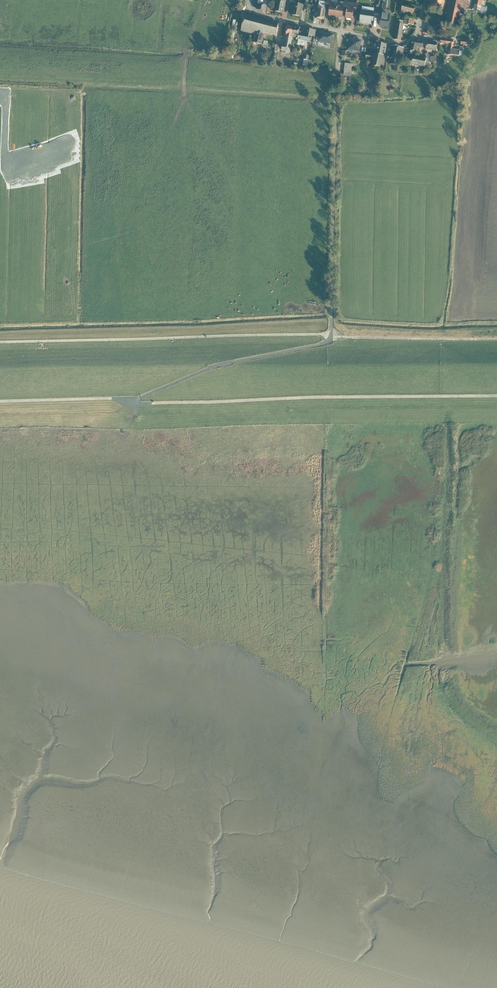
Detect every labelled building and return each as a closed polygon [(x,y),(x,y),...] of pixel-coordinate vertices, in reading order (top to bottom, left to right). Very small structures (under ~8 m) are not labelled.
[(279,0),(276,0),(274,13),(284,15),(287,1),(279,0)] [(337,4),(331,4),(331,0),(329,0),(327,0),(326,8),(329,9),(329,18),(336,18),(337,4)] [(444,8),(447,0),(428,0),(430,1),(430,4),(444,8)] [(446,11),(450,12),(448,23),(459,25),(461,15),(466,16),(469,0),(448,0),(446,11)] [(318,11),(325,12),(327,3),(319,2),(318,11)] [(347,9),(347,2),(344,2),(344,5),(337,4),(336,18),(343,19),(344,8),(347,9)] [(304,6),(291,4),(290,13),(294,13),(293,17),(302,19),(304,6)] [(354,7),(347,6),(346,18),(352,19),(353,10),(357,11),(358,5),(354,4),(354,7)] [(267,7),(257,5),(256,10),(262,14),(266,15),(267,7)] [(481,6),(474,5),(472,12),(480,14),(481,7),(481,6)] [(415,8),(402,6),(401,12),(414,15),(415,8)] [(390,11),(375,9),(374,13),(374,17),(381,19),(379,27),(388,28),(390,11)] [(325,12),(318,11),(316,19),(324,21),(325,12)] [(374,13),(361,11),(359,24),(371,26),(371,23),(373,23),(374,17),(374,13)] [(268,20),(245,15),(241,32),(254,35),(252,44),(262,46),(265,35),(276,37),(278,26),(273,24),(274,23),(268,21),(268,20)] [(404,26),(397,25),(394,41),(402,42),(404,26)] [(439,26),(430,25),(429,35),(438,36),(439,26)] [(300,29),(287,27),(285,37),(284,36),(282,47),(281,52),(290,53),(293,39),(298,40),(299,35),(300,29)] [(315,32),(307,30),(306,36),(299,35),(298,40),(297,42),(298,42),(297,46),(306,48),(307,44),(310,44),(312,38),(314,39),(315,32)] [(332,35),(325,34),(324,40),(322,39),(321,46),(332,48),(333,42),(331,42),(332,35)] [(455,40),(441,38),(440,46),(448,46),(448,49),(446,49),(445,52),(448,53),(448,57),(450,57),(451,51),(454,52),(455,40)] [(362,42),(350,40),(348,51),(360,53),(362,42)] [(423,44),(412,42),(410,53),(417,54),(418,48),(422,49),(423,44)] [(438,44),(426,43),(426,51),(437,52),(438,44)] [(376,44),(374,55),(370,54),(370,55),(366,55),(365,61),(370,62),(369,67),(383,70),(385,58),(384,57),(387,46),(376,44)] [(405,49),(392,47),(389,60),(392,61),(391,66),(401,68),(405,49)] [(417,68),(419,58),(411,57),(410,67),(417,68)] [(425,70),(426,59),(419,58),(417,68),(425,70)] [(352,65),(344,64),(343,77),(351,77),(352,65)]
